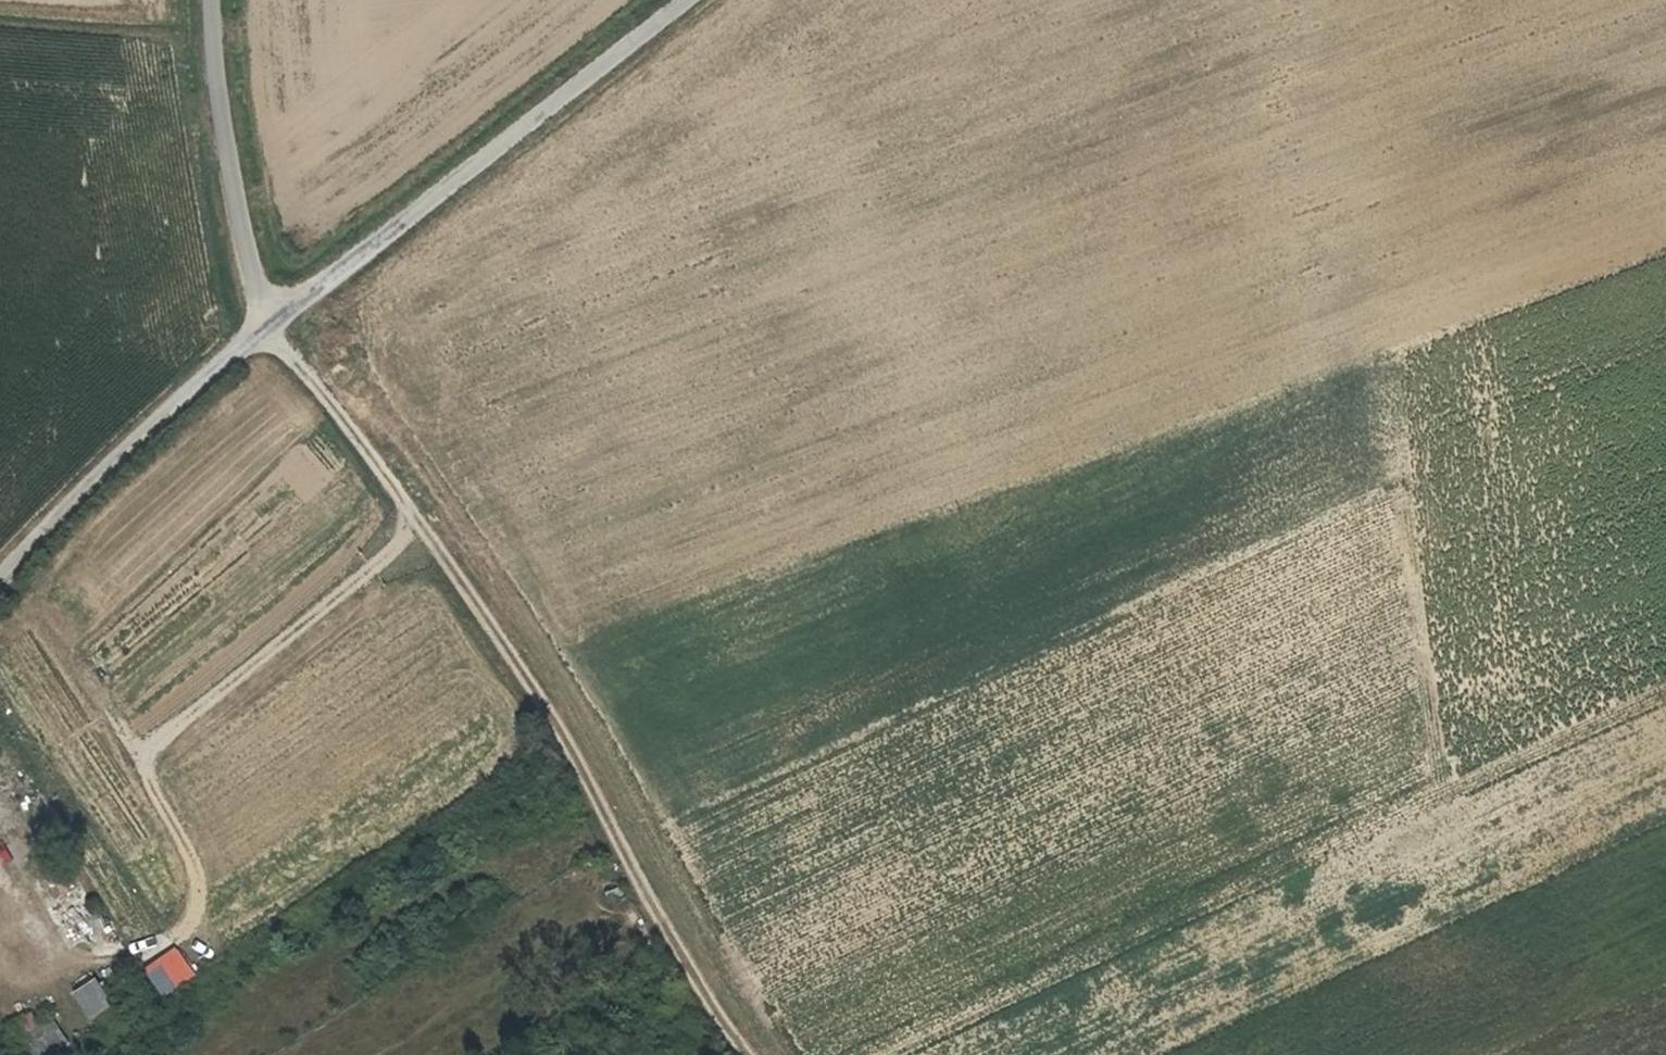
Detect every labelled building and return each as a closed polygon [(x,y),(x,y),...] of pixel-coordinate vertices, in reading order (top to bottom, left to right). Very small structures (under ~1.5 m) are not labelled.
[(77,996),(95,1026),(119,1011),(101,981),(77,996)]
